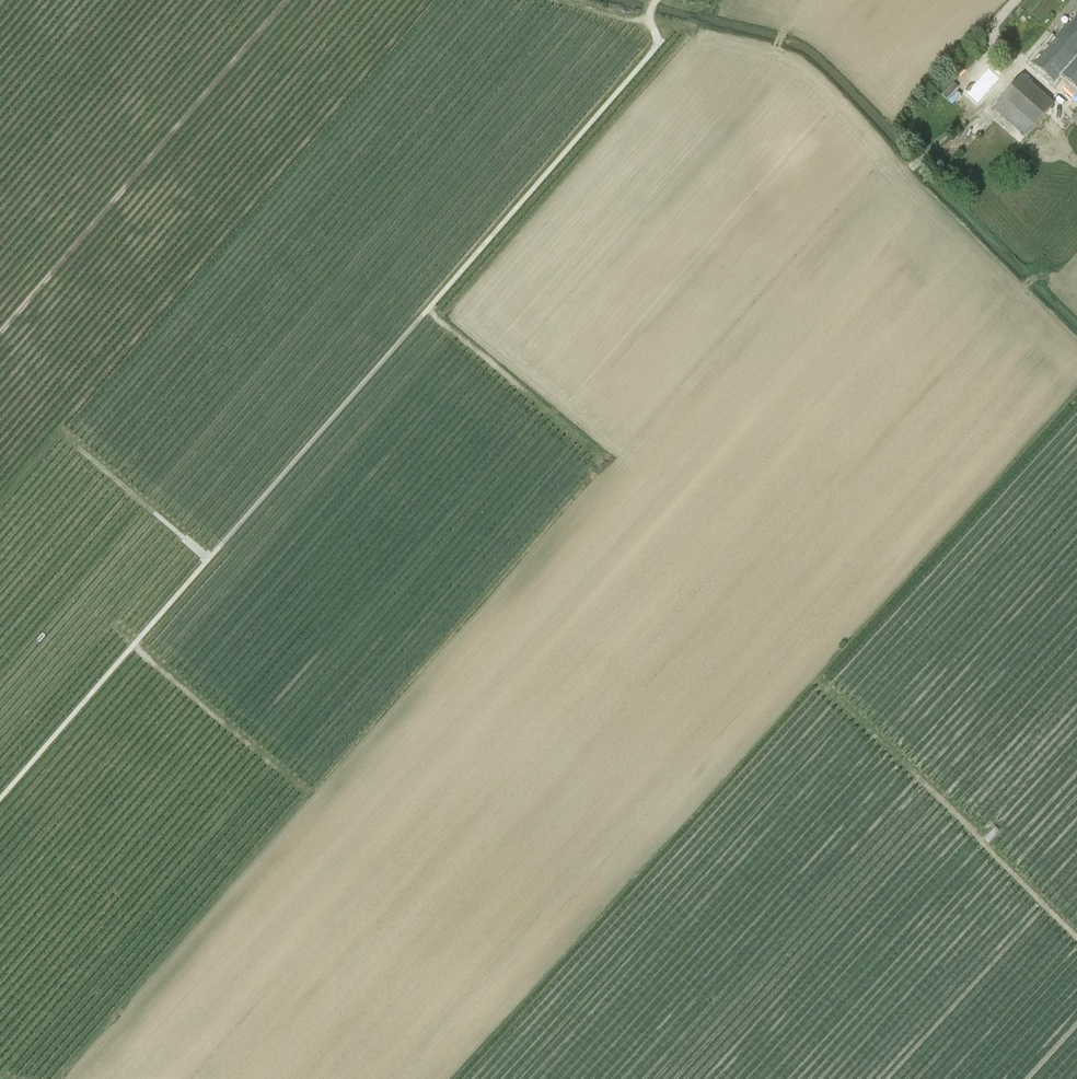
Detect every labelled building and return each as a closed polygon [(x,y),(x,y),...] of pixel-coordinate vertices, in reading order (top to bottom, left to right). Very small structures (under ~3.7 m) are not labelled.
[(1068,25),(1066,24),(1032,62),(1053,81),(1061,73),(1076,88),(1076,15),(1068,25)] [(1055,103),(1022,74),(992,108),(1025,137),(1055,103)] [(997,138),(1005,129),(992,116),(984,125),(997,138)]
